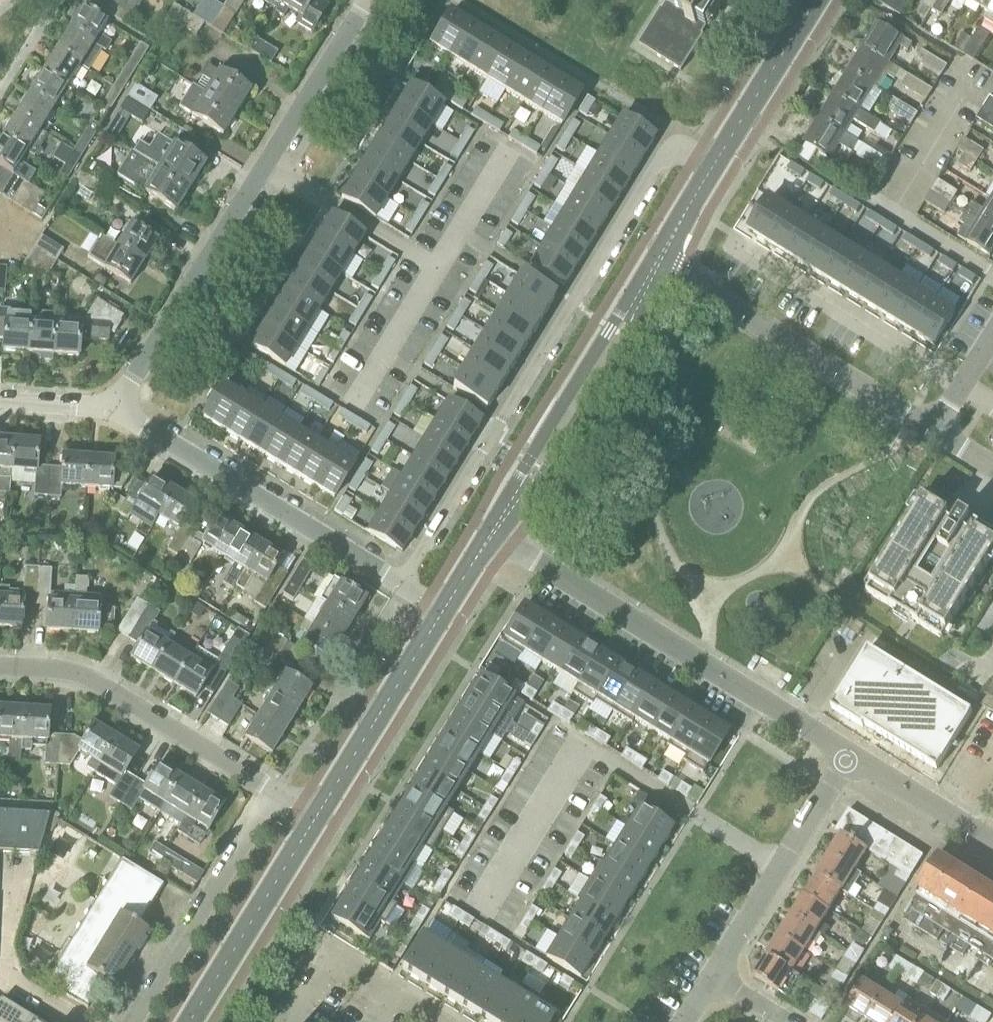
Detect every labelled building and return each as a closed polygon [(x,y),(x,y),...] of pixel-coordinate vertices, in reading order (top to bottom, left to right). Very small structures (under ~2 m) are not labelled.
[(140,5),(131,0),(115,0),(113,3),(133,15),(140,5)] [(224,7),(212,0),(203,0),(193,16),(205,24),(211,28),(224,7)] [(301,17),(297,23),(312,33),(328,7),(318,0),(282,0),(280,4),(275,11),(284,17),(288,9),(301,17)] [(707,28),(707,29),(709,26),(706,24),(714,11),(717,13),(725,0),(669,0),(667,3),(667,4),(707,28)] [(901,0),(881,0),(879,3),(901,16),(908,4),(901,0)] [(926,5),(934,10),(941,0),(929,0),(926,5)] [(934,10),(943,15),(952,0),(941,0),(934,10)] [(992,5),(992,0),(970,0),(989,12),(992,5)] [(127,26),(133,15),(113,3),(107,13),(127,26)] [(702,35),(707,28),(667,4),(663,11),(661,10),(639,46),(682,72),(704,36),(702,35)] [(205,24),(193,16),(174,5),(167,17),(197,36),(205,24)] [(224,7),(211,28),(223,35),(236,14),(224,7)] [(84,9),(70,31),(94,45),(107,23),(84,9)] [(450,57),(471,23),(452,11),(431,45),(450,57)] [(490,35),(471,23),(450,57),(469,69),(490,35)] [(908,52),(913,44),(879,23),(863,47),(890,63),(900,47),(908,52)] [(979,28),(972,39),(963,53),(975,60),(991,35),(979,28)] [(70,31),(57,52),(80,67),(94,45),(70,31)] [(508,46),(490,35),(469,69),(487,80),(508,46)] [(963,53),(972,39),(965,35),(956,49),(963,53)] [(250,51),(271,64),(278,52),(258,39),(250,51)] [(133,58),(140,62),(149,48),(141,44),(133,58)] [(487,80),(506,91),(527,57),(508,46),(487,80)] [(902,70),(890,63),(863,47),(849,71),(875,87),(879,90),(888,76),(895,81),(902,70)] [(942,77),(949,66),(924,51),(917,61),(942,77)] [(57,52),(43,74),(67,89),(80,67),(57,52)] [(524,103),(545,69),(527,57),(506,91),(524,103)] [(119,79),(127,84),(135,70),(127,66),(119,79)] [(222,67),(219,72),(211,67),(205,76),(214,82),(206,95),(237,114),(251,91),(231,79),(234,74),(228,68),(227,70),(222,67)] [(563,80),(545,69),(524,103),(542,114),(563,80)] [(860,111),(861,110),(875,87),(849,71),(834,95),(860,111)] [(54,110),(67,89),(43,74),(30,95),(54,110)] [(927,101),(934,90),(909,75),(902,85),(927,101)] [(433,85),(418,76),(414,82),(429,91),(433,85)] [(583,92),(563,80),(542,114),(562,126),(583,92)] [(136,85),(129,98),(150,111),(158,98),(136,85)] [(399,106),(433,127),(445,108),(411,87),(399,106)] [(105,101),(113,106),(121,93),(114,88),(105,101)] [(433,94),(448,103),(451,97),(437,88),(433,94)] [(17,117),(40,131),(54,110),(30,95),(17,117)] [(237,114),(206,95),(199,106),(190,101),(184,110),(192,116),(223,135),(237,114)] [(861,110),(860,111),(834,95),(819,118),(846,134),(854,120),(876,134),(882,123),(861,110)] [(992,112),(992,113),(992,98),(990,96),(983,107),(992,112)] [(466,106),(451,97),(448,103),(462,112),(466,106)] [(578,112),(584,116),(593,101),(587,97),(578,112)] [(142,124),(150,111),(129,98),(121,111),(142,124)] [(913,124),(919,114),(895,98),(888,108),(913,124)] [(422,146),(433,127),(399,106),(387,125),(422,146)] [(992,112),(983,107),(977,117),(992,127),(992,113),(992,112)] [(470,116),(485,125),(488,119),(474,110),(470,116)] [(609,136),(644,157),(655,137),(621,116),(609,136)] [(17,117),(3,139),(27,153),(34,157),(48,135),(40,131),(17,117)] [(846,134),(819,118),(805,141),(831,157),(839,145),(853,153),(859,142),(846,134)] [(503,128),(488,119),(485,125),(499,134),(503,128)] [(573,119),(564,134),(570,137),(579,122),(573,119)] [(86,130),(95,135),(101,126),(92,121),(86,130)] [(410,164),(422,146),(387,125),(376,143),(410,164)] [(86,130),(73,152),(82,157),(95,135),(86,130)] [(470,130),(461,145),(467,148),(476,134),(470,130)] [(507,139),(521,148),(525,142),(510,133),(507,139)] [(570,137),(564,134),(555,148),(561,152),(570,137)] [(598,154),(632,175),(644,157),(609,136),(598,154)] [(957,149),(965,154),(978,162),(985,151),(964,138),(957,149)] [(27,153),(3,139),(0,144),(0,166),(4,169),(13,175),(24,181),(29,184),(36,173),(21,163),(27,153)] [(152,164),(191,188),(205,164),(175,146),(166,159),(150,148),(140,142),(134,152),(144,158),(143,159),(152,164)] [(540,151),(525,142),(521,148),(536,157),(540,151)] [(399,182),(410,164),(376,143),(365,161),(399,182)] [(467,148),(461,145),(452,159),(458,163),(467,148)] [(883,172),(890,161),(865,145),(858,156),(883,172)] [(893,156),(876,145),(873,150),(890,161),(893,156)] [(82,157),(73,152),(59,174),(68,179),(82,157)] [(587,173),(621,194),(632,175),(598,154),(587,173)] [(972,172),(978,162),(965,154),(959,164),(972,172)] [(550,156),(541,170),(547,174),(556,159),(550,156)] [(81,173),(103,186),(111,174),(89,160),(81,173)] [(388,201),(399,182),(365,161),(354,180),(388,201)] [(792,163),(788,169),(802,178),(806,171),(792,163)] [(176,212),(191,188),(152,164),(148,171),(155,177),(146,193),(176,212)] [(447,167),(438,181),(444,185),(453,171),(447,167)] [(4,169),(0,174),(0,195),(1,196),(13,175),(4,169)] [(538,189),(547,174),(541,170),(533,185),(538,189)] [(81,173),(75,183),(97,197),(103,186),(81,173)] [(576,191),(610,212),(621,194),(587,173),(576,191)] [(811,174),(807,181),(821,190),(825,183),(811,174)] [(12,202),(24,181),(13,175),(1,196),(12,202)] [(931,191),(939,196),(952,204),(959,193),(938,179),(931,191)] [(376,220),(388,201),(354,180),(342,199),(376,220)] [(35,188),(29,184),(24,181),(12,202),(22,209),(35,188)] [(444,185),(438,181),(429,196),(435,200),(444,185)] [(33,215),(38,207),(46,195),(35,188),(22,209),(33,215)] [(834,189),(830,195),(844,204),(848,197),(834,189)] [(564,210),(599,231),(610,212),(576,191),(564,210)] [(528,193),(519,207),(525,211),(534,196),(528,193)] [(946,214),(952,204),(939,196),(933,206),(946,214)] [(773,197),(752,231),(771,243),(792,209),(773,197)] [(848,197),(844,204),(858,213),(862,206),(848,197)] [(987,211),(972,202),(966,212),(992,229),(992,201),(987,211)] [(425,204),(416,218),(422,222),(431,207),(425,204)] [(47,212),(38,207),(33,215),(42,221),(47,212)] [(516,226),(525,211),(519,207),(510,222),(516,226)] [(790,254),(810,221),(792,209),(771,243),(790,254)] [(553,228),(587,249),(599,231),(564,210),(553,228)] [(872,212),(868,219),(883,228),(887,221),(872,212)] [(992,253),(992,229),(966,212),(960,222),(965,225),(959,237),(991,256),(992,253)] [(331,216),(319,236),(353,257),(365,237),(331,216)] [(422,222),(416,218),(407,233),(413,237),(422,222)] [(790,254),(808,266),(829,232),(810,221),(790,254)] [(897,237),(901,230),(887,221),(883,228),(897,237)] [(118,246),(144,263),(157,241),(131,225),(118,246)] [(587,249),(553,228),(542,247),(576,267),(587,249)] [(502,249),(511,233),(505,230),(496,245),(502,249)] [(829,232),(808,266),(826,277),(847,244),(829,232)] [(909,235),(905,241),(919,250),(923,244),(909,235)] [(35,247),(58,260),(64,250),(42,236),(35,247)] [(144,263),(118,246),(118,247),(101,236),(87,257),(130,284),(144,263)] [(319,236),(308,254),(342,275),(353,257),(319,236)] [(845,289),(865,255),(847,244),(826,277),(845,289)] [(934,260),(938,253),(923,244),(919,250),(934,260)] [(29,257),(51,271),(58,260),(35,247),(29,257)] [(530,266),(564,287),(576,267),(542,247),(530,266)] [(330,293),(342,275),(308,254),(296,272),(330,293)] [(845,289),(863,300),(884,267),(865,255),(845,289)] [(49,274),(51,271),(29,257),(22,268),(44,282),(45,281),(53,286),(58,279),(49,274)] [(956,273),(960,267),(945,258),(941,264),(956,273)] [(390,259),(381,274),(387,278),(396,263),(390,259)] [(486,261),(477,276),(483,279),(492,265),(486,261)] [(884,267),(863,300),(881,311),(902,278),(884,267)] [(977,277),(962,268),(958,275),(973,284),(977,277)] [(319,312),(330,293),(296,272),(285,291),(319,312)] [(387,278),(381,274),(372,289),(378,292),(387,278)] [(474,294),(483,279),(477,276),(468,290),(474,294)] [(509,295),(543,316),(555,297),(521,276),(509,295)] [(902,278),(881,311),(900,323),(920,289),(902,278)] [(920,289),(900,323),(918,334),(939,301),(920,289)] [(308,330),(319,312),(285,291),(274,309),(308,330)] [(498,314),(532,335),(543,316),(509,295),(498,314)] [(368,296),(359,311),(365,315),(374,300),(368,296)] [(464,298),(455,313),(461,316),(470,302),(464,298)] [(56,324),(53,354),(79,356),(80,339),(97,340),(97,339),(108,340),(108,333),(115,334),(119,327),(116,325),(118,321),(120,323),(124,316),(97,299),(84,321),(81,321),(81,326),(56,324)] [(937,346),(958,313),(939,301),(918,334),(937,346)] [(296,348),(308,330),(274,309),(262,327),(296,348)] [(4,340),(3,351),(29,353),(31,322),(32,312),(0,310),(0,339),(4,340)] [(365,315),(359,311),(350,326),(356,329),(365,315)] [(53,360),(53,354),(56,324),(56,314),(42,313),(41,323),(31,322),(29,353),(41,353),(40,359),(53,360)] [(452,331),(461,316),(455,313),(446,327),(452,331)] [(487,332),(521,353),(532,335),(498,314),(487,332)] [(284,368),(296,348),(262,327),(250,347),(284,368)] [(476,351),(510,371),(521,353),(487,332),(476,351)] [(345,333),(336,348),(342,351),(351,337),(345,333)] [(441,335),(432,350),(438,353),(447,338),(441,335)] [(333,366),(342,351),(336,348),(327,362),(333,366)] [(429,368),(438,353),(432,350),(423,364),(429,368)] [(464,369),(498,390),(510,371),(476,351),(464,369)] [(243,358),(259,368),(262,362),(247,352),(243,358)] [(264,371),(279,380),(282,374),(268,365),(264,371)] [(323,367),(313,383),(319,387),(329,371),(323,367)] [(452,389),(487,409),(498,390),(464,369),(452,389)] [(297,383),(282,374),(279,380),(293,389),(297,383)] [(222,431),(243,397),(224,385),(203,419),(222,431)] [(410,385),(402,400),(408,403),(417,389),(410,385)] [(301,394),(316,402),(319,396),(305,388),(301,394)] [(319,396),(316,402),(330,411),(334,405),(319,396)] [(261,408),(243,397),(222,431),(241,442),(261,408)] [(399,418),(408,403),(402,400),(393,414),(399,418)] [(436,420),(470,441),(482,422),(448,401),(436,420)] [(280,419),(261,408),(241,442),(259,453),(280,419)] [(338,416),(352,425),(356,419),(341,410),(338,416)] [(298,431),(280,419),(259,453),(277,465),(298,431)] [(371,428),(356,419),(352,425),(367,434),(371,428)] [(425,439),(459,460),(470,441),(436,420),(425,439)] [(388,422),(379,437),(385,440),(394,425),(388,422)] [(317,442),(298,431),(277,465),(296,476),(317,442)] [(376,455),(385,440),(379,437),(370,451),(376,455)] [(12,470),(13,440),(0,439),(0,493),(10,494),(11,483),(12,470)] [(413,457),(447,478),(459,460),(425,439),(413,457)] [(39,442),(13,440),(12,470),(11,483),(35,484),(34,496),(47,497),(49,469),(37,468),(39,442)] [(335,453),(317,442),(296,476),(314,487),(335,453)] [(314,487),(334,499),(355,465),(335,453),(314,487)] [(61,486),(86,488),(88,458),(63,456),(62,470),(49,469),(47,497),(61,498),(61,486)] [(402,476),(436,497),(447,478),(413,457),(402,476)] [(114,460),(88,458),(86,488),(112,490),(112,489),(122,490),(130,477),(114,467),(114,460)] [(366,459),(357,473),(363,477),(372,462),(366,459)] [(354,492),(363,477),(357,473),(348,488),(354,492)] [(391,494),(425,515),(436,497),(402,476),(391,494)] [(153,528),(160,517),(175,491),(153,478),(137,503),(148,510),(141,521),(153,528)] [(197,504),(175,491),(160,517),(180,530),(168,550),(179,557),(194,533),(183,526),(197,504)] [(917,623),(917,624),(943,639),(945,636),(989,565),(992,558),(992,532),(979,523),(975,529),(969,525),(972,519),(961,513),(958,518),(951,514),(955,508),(950,506),(929,492),(867,593),(893,609),(897,611),(898,611),(913,621),(917,623)] [(380,513),(414,534),(425,515),(391,494),(380,513)] [(108,507),(119,513),(126,502),(115,495),(108,507)] [(342,497),(334,511),(341,515),(349,501),(342,497)] [(135,507),(126,502),(119,513),(128,519),(135,507)] [(368,532),(402,553),(414,534),(380,513),(368,532)] [(205,539),(194,533),(179,557),(191,564),(203,544),(224,557),(240,531),(218,518),(205,539)] [(111,526),(102,541),(105,543),(115,528),(111,526)] [(233,590),(235,586),(261,544),(240,531),(224,557),(235,563),(223,583),(233,590)] [(283,557),(261,544),(235,586),(244,591),(254,575),(267,583),(254,603),(265,610),(288,574),(277,567),(283,557)] [(303,559),(289,581),(300,588),(314,566),(303,559)] [(22,629),(24,604),(37,605),(39,577),(39,568),(25,568),(25,576),(24,593),(9,592),(9,587),(0,587),(0,628),(22,629)] [(39,577),(37,605),(49,606),(47,631),(72,633),(75,587),(64,586),(64,594),(51,594),(52,577),(52,569),(39,568),(39,577)] [(75,587),(72,633),(97,634),(98,626),(114,627),(115,609),(102,604),(102,603),(103,596),(86,595),(87,589),(89,589),(89,578),(76,578),(75,587)] [(321,600),(327,605),(353,621),(366,600),(334,579),(321,600)] [(289,581),(282,592),(293,599),(300,588),(289,581)] [(123,624),(118,631),(128,637),(133,630),(148,606),(137,600),(123,624)] [(199,619),(206,609),(196,603),(190,614),(199,619)] [(340,642),(353,621),(327,605),(314,626),(340,642)] [(502,643),(495,654),(514,665),(517,661),(544,617),(525,605),(502,643)] [(133,630),(128,637),(140,645),(131,659),(153,672),(169,646),(175,636),(166,630),(154,623),(160,614),(148,606),(133,630)] [(544,617),(517,661),(535,672),(542,662),(563,629),(544,617)] [(327,664),(340,642),(314,626),(300,648),(327,664)] [(262,627),(255,637),(280,652),(286,642),(262,627)] [(563,629),(542,662),(560,674),(581,640),(563,629)] [(274,663),(280,652),(255,637),(249,648),(274,663)] [(560,674),(553,685),(571,697),(573,693),(599,651),(581,640),(560,674)] [(169,646),(153,672),(173,684),(190,658),(169,646)] [(190,658),(173,684),(197,699),(203,688),(214,695),(231,666),(220,659),(219,661),(197,647),(190,659),(190,658)] [(832,709),(864,728),(865,726),(938,770),(973,713),(869,649),(832,709)] [(599,651),(573,693),(592,704),(593,705),(595,701),(594,700),(618,663),(599,651)] [(618,663),(594,700),(595,701),(613,712),(636,674),(618,663)] [(490,664),(485,671),(495,678),(500,670),(490,664)] [(285,673),(272,695),(298,711),(311,689),(285,673)] [(636,674),(613,712),(631,723),(632,724),(634,720),(634,719),(654,685),(636,674)] [(481,677),(469,696),(512,724),(524,705),(481,677)] [(516,680),(511,688),(522,694),(526,687),(516,680)] [(228,682),(221,694),(232,700),(233,699),(239,688),(228,682)] [(654,685),(634,719),(634,720),(652,730),(673,697),(654,685)] [(526,687),(522,694),(532,701),(537,693),(526,687)] [(985,693),(983,696),(979,703),(992,712),(992,697),(985,693)] [(232,700),(221,694),(208,714),(229,727),(243,705),(233,699),(232,700)] [(272,695),(258,716),(285,732),(298,711),(272,695)] [(469,696),(457,715),(491,736),(501,742),(512,724),(469,696)] [(673,697),(652,730),(669,741),(670,742),(691,708),(673,697)] [(553,703),(548,711),(559,717),(563,710),(553,703)] [(0,708),(0,739),(10,740),(8,762),(20,763),(21,749),(24,709),(0,708)] [(669,741),(667,745),(668,746),(685,757),(686,757),(709,720),(691,708),(670,742),(669,741)] [(50,711),(24,709),(21,749),(31,750),(31,746),(48,747),(47,764),(59,765),(61,737),(48,736),(50,711)] [(563,710),(559,717),(569,724),(574,716),(563,710)] [(457,715),(446,733),(489,761),(501,742),(491,736),(457,715)] [(272,754),(285,732),(258,716),(246,737),(272,754)] [(524,716),(517,727),(529,734),(537,739),(544,728),(524,716)] [(685,757),(683,761),(684,761),(703,773),(729,731),(709,720),(686,757),(685,757)] [(95,772),(101,763),(116,738),(95,725),(84,743),(74,737),(61,737),(59,765),(72,766),(81,751),(92,758),(86,767),(95,772)] [(589,726),(585,733),(595,740),(600,732),(589,726)] [(517,727),(511,737),(523,745),(530,749),(537,739),(529,734),(517,727)] [(600,732),(595,740),(606,746),(611,739),(600,732)] [(446,733),(434,752),(468,772),(482,781),(493,763),(489,761),(446,733)] [(239,748),(263,762),(269,752),(246,737),(239,748)] [(110,797),(121,804),(136,780),(126,773),(139,752),(116,738),(101,763),(95,772),(95,773),(117,787),(110,797)] [(626,749),(621,756),(632,763),(637,755),(626,749)] [(434,752),(423,770),(457,791),(468,772),(434,752)] [(637,755),(632,763),(642,769),(647,762),(637,755)] [(513,760),(507,771),(514,775),(521,765),(513,760)] [(145,792),(165,804),(182,778),(160,765),(147,786),(136,780),(121,804),(133,811),(145,792)] [(423,770),(412,788),(445,809),(446,808),(457,791),(423,770)] [(507,771),(500,781),(508,786),(514,775),(507,771)] [(663,771),(658,779),(669,785),(673,778),(663,771)] [(165,804),(186,817),(203,791),(182,778),(165,804)] [(681,783),(677,790),(687,797),(692,789),(681,783)] [(412,788),(400,807),(442,832),(453,814),(454,813),(446,808),(445,809),(412,788)] [(226,805),(203,791),(186,817),(177,831),(187,838),(193,828),(206,836),(226,805)] [(600,796),(593,807),(601,811),(607,801),(600,796)] [(490,797),(484,808),(491,812),(498,802),(490,797)] [(639,809),(627,828),(660,849),(672,829),(669,827),(677,814),(652,799),(644,812),(639,809)] [(400,807),(389,825),(422,846),(431,851),(442,832),(400,807)] [(593,807),(587,817),(594,822),(601,811),(593,807)] [(484,808),(477,818),(485,823),(491,812),(484,808)] [(837,831),(844,835),(851,839),(863,819),(849,810),(837,831)] [(40,854),(51,815),(0,812),(0,852),(40,854)] [(858,844),(870,823),(863,819),(851,839),(858,844)] [(59,821),(57,824),(64,830),(67,826),(59,821)] [(883,831),(870,823),(858,844),(868,850),(871,852),(883,831)] [(389,825),(378,843),(411,864),(421,870),(432,853),(430,852),(431,851),(422,846),(389,825)] [(627,828),(616,846),(649,867),(660,849),(627,828)] [(885,860),(897,840),(883,831),(871,852),(885,860)] [(577,833),(570,844),(578,848),(584,838),(577,833)] [(468,834),(461,844),(469,849),(475,838),(468,834)] [(844,835),(831,856),(855,871),(855,870),(868,850),(858,844),(844,835)] [(898,868),(910,848),(897,840),(885,860),(898,868)] [(149,854),(160,860),(166,849),(156,843),(149,854)] [(378,843),(366,862),(404,885),(412,890),(423,873),(420,871),(421,870),(411,864),(378,843)] [(461,844),(455,855),(462,860),(469,849),(461,844)] [(570,844),(564,854),(571,859),(578,848),(570,844)] [(605,864),(604,865),(638,885),(649,867),(616,846),(605,864)] [(924,857),(912,849),(910,848),(898,868),(901,870),(912,877),(924,857)] [(189,863),(166,849),(160,860),(182,874),(189,863)] [(831,856),(818,876),(842,891),(849,895),(862,875),(855,870),(855,871),(831,856)] [(905,915),(906,921),(930,935),(929,936),(938,941),(945,930),(949,933),(942,944),(964,957),(970,946),(992,909),(992,890),(940,858),(939,861),(909,908),(905,915)] [(115,987),(137,950),(149,931),(140,926),(164,885),(122,859),(47,983),(89,1009),(106,981),(115,987)] [(600,862),(589,880),(626,904),(638,885),(604,865),(605,864),(601,861),(600,862)] [(366,862),(355,880),(392,903),(393,902),(404,885),(366,862)] [(160,863),(155,871),(166,878),(171,870),(160,863)] [(445,870),(438,881),(446,886),(452,875),(445,870)] [(554,870),(548,880),(555,885),(562,874),(554,870)] [(908,884),(912,877),(901,870),(896,877),(908,884)] [(818,876),(806,897),(830,912),(842,891),(818,876)] [(355,880),(343,898),(381,922),(381,923),(383,924),(385,925),(385,924),(396,906),(397,905),(393,902),(392,903),(355,880)] [(548,880),(541,891),(549,896),(555,885),(548,880)] [(577,899),(577,900),(581,902),(582,901),(615,922),(626,904),(589,880),(577,899)] [(438,881),(432,891),(439,896),(446,886),(438,881)] [(817,932),(830,912),(806,897),(793,917),(817,932)] [(343,898),(332,918),(369,941),(381,923),(381,922),(343,898)] [(581,902),(570,920),(604,940),(615,922),(582,901),(581,902)] [(875,911),(886,918),(891,911),(879,904),(875,911)] [(422,907),(416,918),(423,922),(430,912),(422,907)] [(453,907),(448,915),(459,921),(463,914),(453,907)] [(531,907),(525,917),(532,922),(539,911),(531,907)] [(970,946),(980,952),(976,958),(991,967),(992,964),(992,909),(970,946)] [(882,925),(886,918),(875,911),(871,918),(872,918),(864,932),(873,938),(882,924),(882,925)] [(463,914),(459,921),(469,928),(474,920),(463,914)] [(525,917),(518,928),(526,932),(532,922),(525,917)] [(793,917),(781,937),(805,952),(817,932),(793,917)] [(416,918),(409,928),(417,933),(423,922),(416,918)] [(426,932),(403,969),(422,981),(445,944),(452,931),(434,920),(426,932)] [(570,920),(559,938),(592,959),(604,940),(570,920)] [(490,930),(485,938),(495,944),(500,937),(490,930)] [(854,939),(866,947),(871,938),(859,930),(854,939)] [(547,932),(536,949),(548,956),(547,957),(580,978),(592,959),(559,938),(558,939),(547,932)] [(500,937),(495,944),(506,951),(511,943),(500,937)] [(781,937),(768,957),(792,972),(805,952),(781,937)] [(399,944),(393,955),(400,960),(407,949),(399,944)] [(445,944),(422,981),(440,993),(461,959),(463,955),(445,944)] [(850,951),(861,958),(866,951),(855,944),(850,951)] [(461,959),(440,993),(458,1004),(479,971),(485,960),(467,949),(463,955),(461,959)] [(861,958),(850,951),(846,958),(845,957),(837,971),(849,978),(861,958)] [(526,953),(522,960),(532,967),(537,959),(526,953)] [(780,992),(792,972),(768,957),(756,977),(780,992)] [(891,968),(898,972),(905,961),(898,957),(891,968)] [(537,959),(532,967),(543,973),(547,966),(537,959)] [(912,965),(905,961),(898,972),(905,976),(904,978),(918,985),(925,973),(912,965)] [(479,971),(458,1004),(477,1015),(497,982),(479,971)] [(837,971),(826,988),(827,989),(838,996),(849,978),(837,971)] [(498,1021),(523,1021),(534,1005),(535,1005),(540,997),(539,996),(546,986),(527,975),(521,985),(520,985),(515,993),(516,993),(498,1021)] [(563,976),(559,983),(569,990),(574,982),(563,976)] [(944,985),(935,980),(928,991),(937,997),(944,985)] [(477,1015),(487,1021),(498,1021),(516,993),(515,993),(497,982),(477,1015)] [(869,1019),(884,995),(864,982),(849,1006),(869,1019)] [(952,991),(944,985),(937,997),(945,1002),(952,991)] [(827,989),(823,996),(834,1003),(838,996),(827,989)] [(884,995),(869,1019),(875,1021),(895,1021),(904,1008),(884,995)] [(823,1020),(834,1003),(823,996),(812,1013),(823,1020)] [(2,1000),(0,1002),(0,1021),(37,1021),(2,1000)] [(523,1021),(550,1021),(553,1016),(535,1005),(534,1005),(523,1021)] [(979,1007),(972,1019),(978,1021),(980,1021),(986,1012),(979,1007)] [(924,1020),(904,1008),(895,1021),(923,1021),(924,1020)] [(924,1020),(923,1021),(946,1021),(937,1016),(938,1016),(929,1011),(924,1020)] [(986,1012),(980,1021),(990,1021),(992,1017),(992,1016),(986,1012)]
